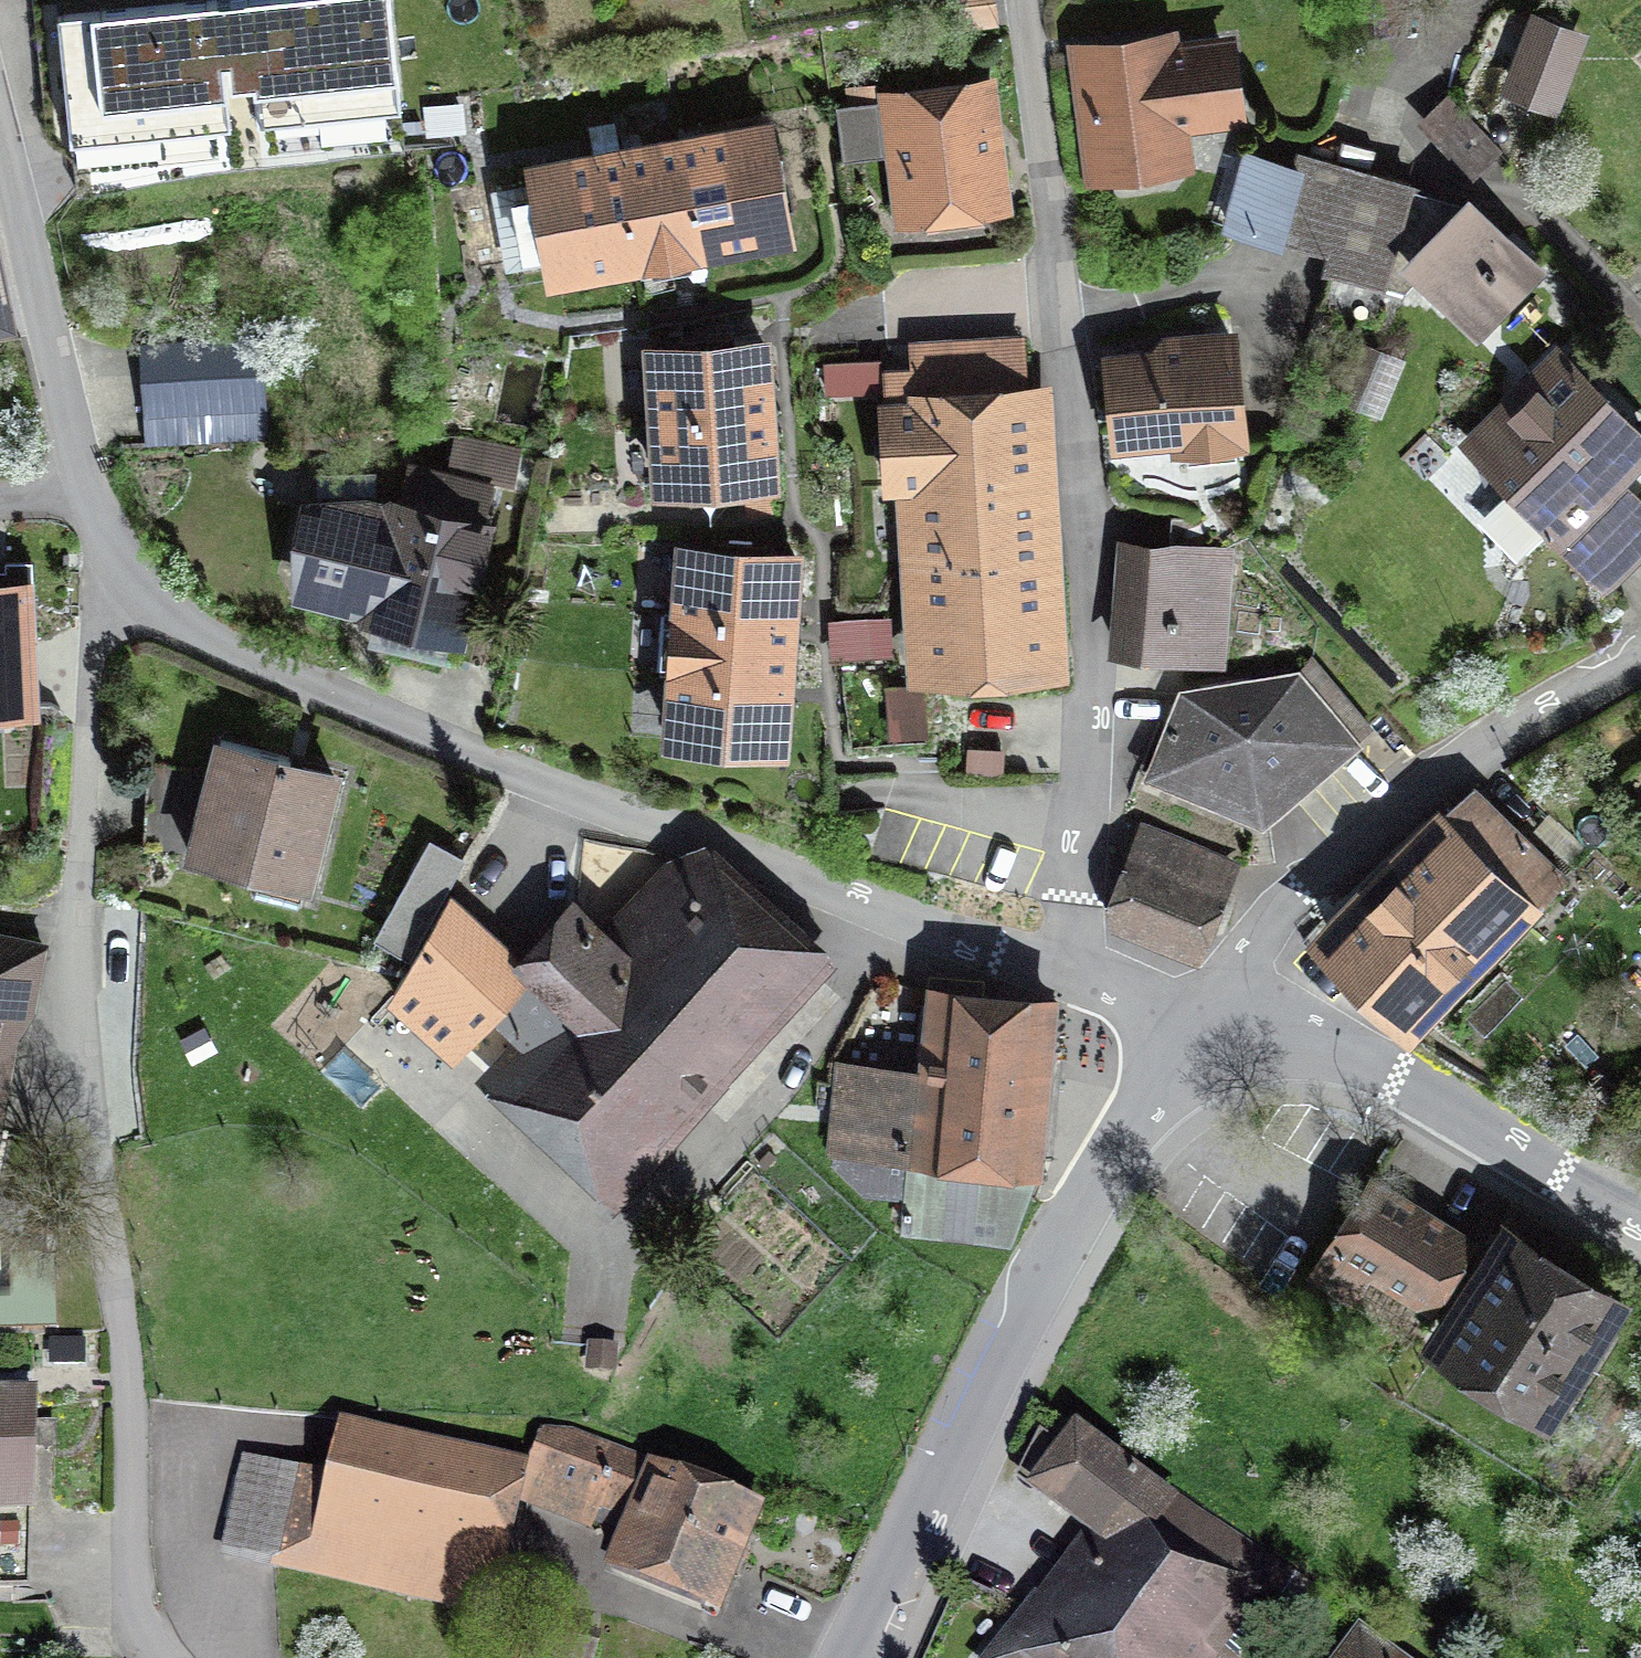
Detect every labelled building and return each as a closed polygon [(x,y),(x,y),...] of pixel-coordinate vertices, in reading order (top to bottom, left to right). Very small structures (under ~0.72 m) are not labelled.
[(56,15),(69,141),(400,109),(389,0),(214,0),(56,15)] [(962,22),(990,18),(988,0),(959,0),(962,22)] [(1573,38),(1539,25),(1516,86),(1550,99),(1573,38)] [(1077,58),(1096,197),(1195,184),(1189,143),(1254,135),(1243,58),(1190,65),(1187,43),(1077,58)] [(882,103),(898,220),(995,206),(979,89),(882,103)] [(700,250),(784,235),(764,125),(680,140),(700,250)] [(700,250),(680,140),(619,151),(639,261),(700,250)] [(639,261),(619,151),(535,166),(555,276),(639,261)] [(1276,241),(1383,271),(1409,182),(1301,152),(1276,241)] [(1544,275),(1465,199),(1400,267),(1478,342),(1544,275)] [(1025,402),(1022,341),(966,344),(969,405),(1025,402)] [(1356,342),(1334,394),(1360,405),(1382,352),(1356,342)] [(652,415),(766,409),(762,344),(648,350),(652,415)] [(917,561),(1032,556),(1025,402),(969,405),(966,344),(912,346),(916,417),(847,420),(854,549),(904,546),(900,466),(913,466),(917,561)] [(261,346),(146,350),(150,442),(203,440),(202,407),(264,404),(261,346)] [(1120,466),(1251,454),(1241,349),(1110,361),(1120,466)] [(1605,605),(1640,568),(1640,512),(1631,502),(1640,492),(1640,445),(1557,361),(1459,459),(1605,605)] [(766,409),(652,415),(655,482),(769,476),(766,409)] [(389,508),(300,506),(271,618),(455,660),(501,497),(400,471),(389,508)] [(1118,649),(1219,658),(1228,557),(1127,547),(1118,649)] [(678,612),(788,619),(793,557),(682,549),(678,612)] [(923,665),(1055,659),(1050,555),(1032,556),(917,561),(923,665)] [(3,724),(2,706),(29,705),(23,585),(0,586),(0,724),(3,724)] [(784,680),(788,619),(678,612),(674,672),(784,680)] [(832,622),(834,657),(885,654),(882,619),(832,622)] [(779,743),(784,680),(674,672),(669,735),(779,743)] [(1227,807),(1293,794),(1353,742),(1296,674),(1183,693),(1149,776),(1227,807)] [(921,687),(887,689),(890,732),(924,730),(921,687)] [(188,874),(315,907),(347,786),(220,752),(188,874)] [(160,763),(153,832),(195,836),(202,767),(160,763)] [(1322,941),(1405,1021),(1524,900),(1540,916),(1574,881),(1475,785),(1322,941)] [(1229,862),(1150,829),(1113,916),(1192,949),(1229,862)] [(455,911),(384,1017),(608,1235),(833,972),(711,857),(620,953),(565,905),(509,960),(455,911)] [(15,944),(0,941),(0,1021),(15,944)] [(1059,998),(942,992),(937,1069),(831,1071),(823,1167),(861,1210),(896,1212),(893,1239),(1012,1250),(1047,1174),(1059,998)] [(377,1057),(324,1038),(311,1075),(363,1094),(377,1057)] [(1331,1238),(1420,1296),(1456,1240),(1367,1182),(1331,1238)] [(1609,1303),(1504,1235),(1437,1339),(1542,1407),(1609,1303)] [(31,1506),(35,1401),(0,1399),(0,1505),(31,1506)] [(1197,1657),(1207,1657),(1254,1594),(1293,1623),(1317,1591),(1089,1425),(1045,1485),(1098,1524),(1069,1565),(1197,1657)] [(272,1562),(484,1608),(508,1495),(513,1468),(342,1431),(333,1474),(293,1465),(272,1562)] [(746,1503),(572,1434),(542,1431),(528,1471),(513,1468),(508,1495),(527,1498),(586,1525),(598,1499),(629,1513),(610,1561),(707,1599),(746,1503)] [(1069,1565),(1000,1657),(1197,1657),(1069,1565)] [(1364,1640),(1350,1657),(1387,1657),(1364,1640)]
